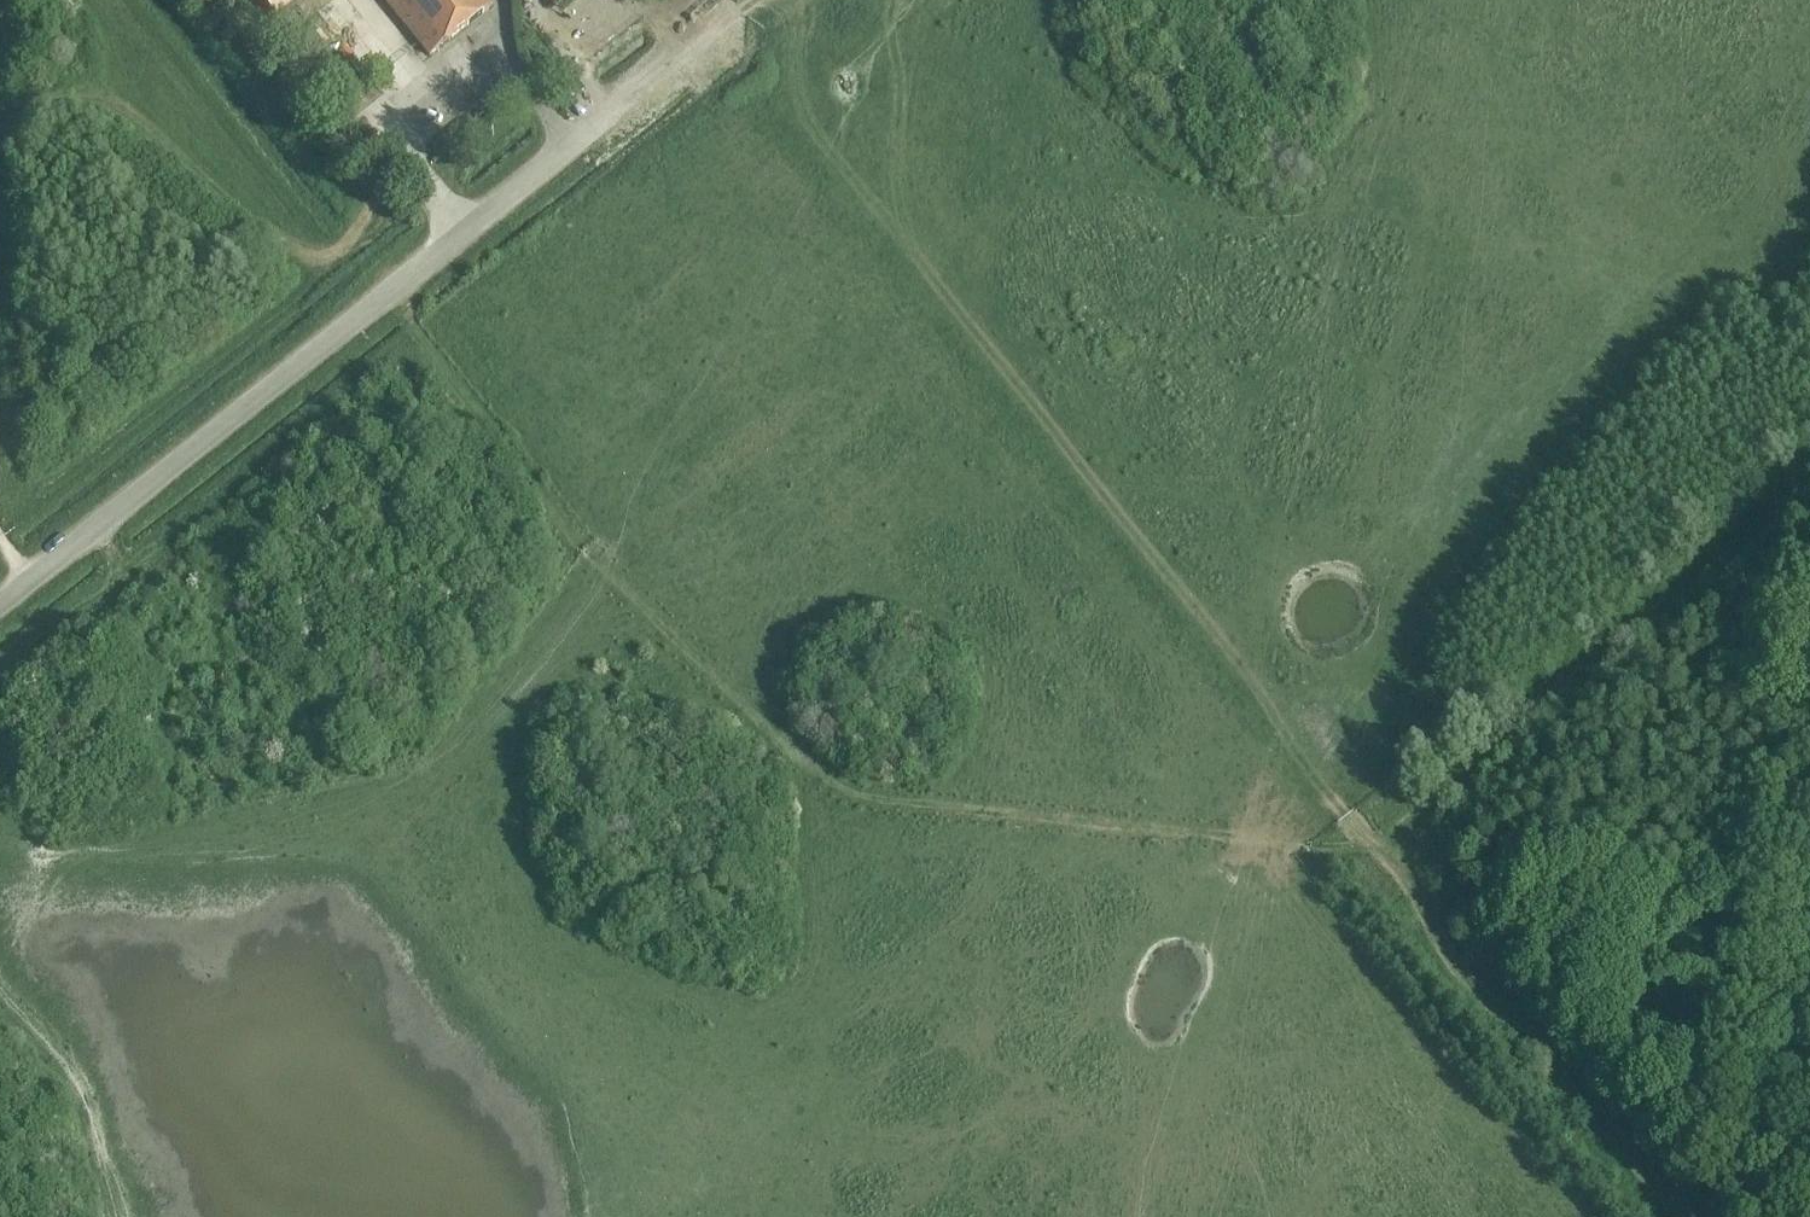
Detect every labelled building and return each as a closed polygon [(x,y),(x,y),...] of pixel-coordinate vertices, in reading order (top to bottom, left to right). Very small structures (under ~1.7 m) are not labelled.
[(274,19),(298,0),(259,0),(274,19)] [(429,57),(492,8),(486,0),(384,0),(429,57)]
